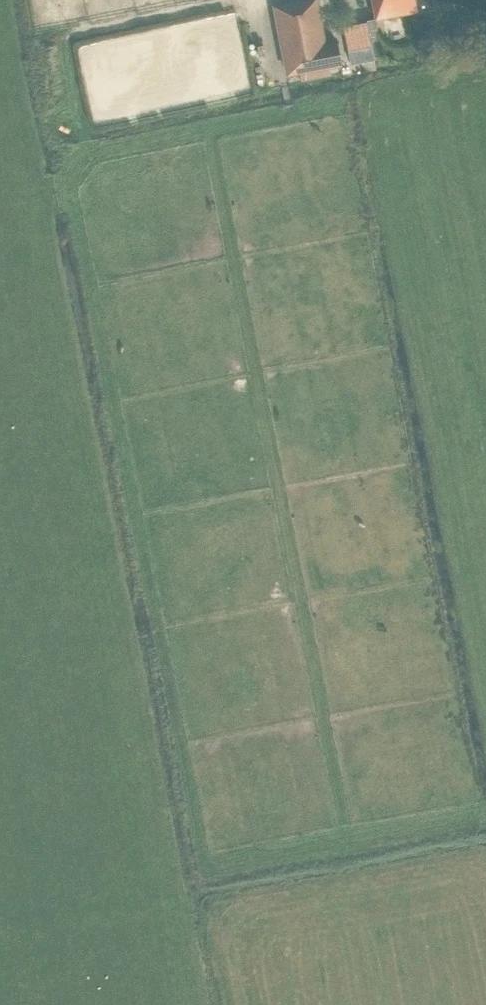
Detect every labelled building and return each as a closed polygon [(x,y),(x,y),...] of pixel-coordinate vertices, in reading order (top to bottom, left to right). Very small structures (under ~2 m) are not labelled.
[(302,80),(331,74),(329,66),(341,64),(337,42),(325,44),(316,0),(301,0),(274,5),(288,74),(300,72),(302,80)] [(376,18),(433,7),(431,0),(372,0),(376,18)] [(367,22),(343,26),(347,50),(371,46),(367,22)]
